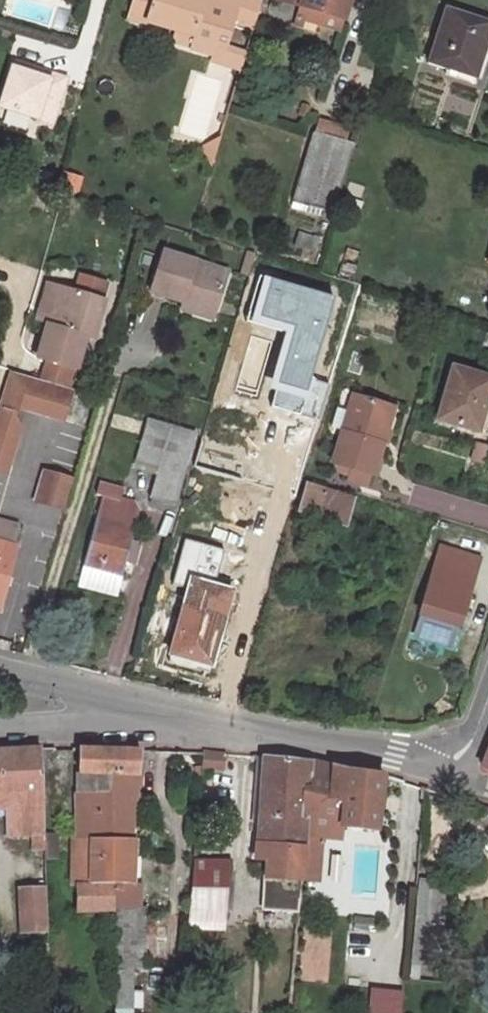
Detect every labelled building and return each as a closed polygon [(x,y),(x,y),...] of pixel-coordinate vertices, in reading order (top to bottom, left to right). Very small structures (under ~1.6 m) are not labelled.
[(131,14),(178,30),(195,35),(191,46),(214,54),(216,54),(219,46),(248,55),(262,4),(249,0),(240,0),(239,2),(231,0),(135,0),(131,14)] [(348,19),(353,0),(286,0),(348,19)] [(432,62),(486,78),(487,70),(487,18),(448,7),(432,62)] [(175,41),(191,46),(195,35),(178,30),(175,41)] [(216,54),(214,54),(212,60),(243,71),(248,55),(219,46),(216,54)] [(18,63),(16,69),(52,80),(54,74),(18,63)] [(4,108),(57,124),(70,79),(54,74),(52,80),(16,69),(4,108)] [(319,129),(298,199),(336,211),(357,141),(319,129)] [(222,139),(204,150),(214,168),(222,139)] [(166,249),(153,290),(185,300),(217,310),(230,270),(166,249)] [(331,384),(310,378),(321,343),(334,298),(260,277),(247,322),(286,333),(269,390),(279,393),(274,408),(300,415),(320,421),(325,406),(324,406),(331,384)] [(51,283),(41,317),(52,321),(62,286),(51,283)] [(62,286),(52,321),(41,357),(79,370),(90,336),(96,338),(108,300),(62,286)] [(217,310),(185,300),(183,307),(216,317),(217,310)] [(440,420),(481,432),(487,405),(487,377),(454,368),(440,420)] [(13,371),(0,413),(0,468),(4,469),(8,455),(14,457),(24,426),(17,415),(20,405),(29,375),(13,371)] [(29,375),(20,405),(66,419),(75,389),(29,375)] [(351,396),(340,433),(345,435),(356,397),(351,396)] [(372,476),(391,408),(356,397),(345,435),(340,433),(331,464),(372,476)] [(152,421),(140,460),(161,466),(152,498),(177,505),(196,435),(152,421)] [(246,457),(200,444),(193,467),(239,480),(246,457)] [(8,455),(4,469),(10,471),(14,457),(8,455)] [(75,479),(46,471),(37,500),(67,508),(75,479)] [(105,494),(84,562),(123,574),(125,568),(129,568),(134,567),(138,555),(136,548),(132,546),(138,528),(133,526),(140,504),(123,499),(125,490),(101,483),(99,493),(105,494)] [(304,489),(298,511),(342,524),(349,502),(304,489)] [(2,607),(21,546),(15,544),(21,525),(0,519),(0,607),(2,607)] [(171,585),(187,590),(189,583),(212,589),(223,551),(183,540),(171,585)] [(443,546),(414,631),(450,644),(480,559),(443,546)] [(123,574),(84,562),(78,583),(117,596),(123,574)] [(187,590),(167,658),(204,668),(226,593),(212,589),(189,583),(187,590)] [(250,682),(247,691),(257,694),(260,685),(250,682)] [(3,750),(5,794),(12,794),(44,795),(42,748),(3,750)] [(113,810),(137,812),(145,751),(82,749),(82,789),(114,792),(113,810)] [(202,771),(221,773),(223,754),(204,752),(203,754),(202,771)] [(266,758),(259,847),(269,848),(265,911),(300,915),(302,881),(307,836),(308,820),(302,819),(304,796),(310,797),(312,762),(266,758)] [(341,827),(375,830),(382,775),(312,762),(310,797),(336,800),(334,826),(341,827)] [(82,789),(81,837),(135,832),(137,812),(113,810),(114,792),(82,789)] [(44,795),(12,794),(12,835),(46,836),(44,795)] [(328,838),(339,840),(341,827),(334,826),(336,800),(310,797),(304,796),(302,819),(308,820),(307,836),(328,838)] [(114,885),(129,884),(135,832),(81,837),(77,837),(76,885),(82,885),(114,885)] [(47,861),(60,860),(59,836),(46,836),(47,861)] [(326,849),(328,838),(307,836),(302,881),(317,882),(322,849),(326,849)] [(190,923),(225,926),(229,868),(195,865),(190,923)] [(437,961),(444,881),(417,878),(410,959),(437,961)] [(114,885),(82,885),(84,912),(114,911),(114,885)] [(23,892),(23,932),(49,932),(48,891),(23,892)] [(370,990),(368,1012),(398,1012),(400,993),(370,990)]
